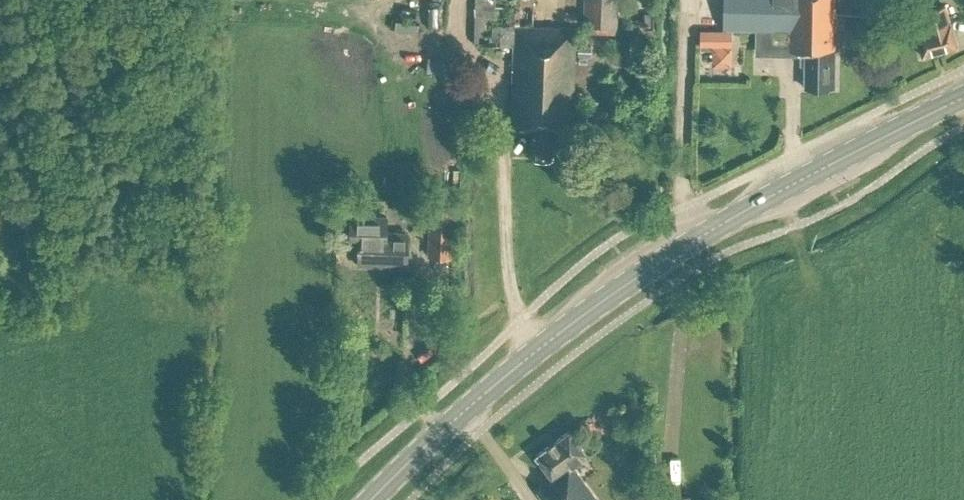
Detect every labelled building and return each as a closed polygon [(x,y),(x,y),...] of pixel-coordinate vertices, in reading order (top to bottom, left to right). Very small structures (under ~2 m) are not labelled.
[(486,42),(513,43),(510,126),(533,127),(532,154),(553,155),(553,146),(574,147),(574,117),(573,117),(576,25),(531,23),(532,0),(477,0),(475,42),(486,42)] [(583,31),(618,33),(619,0),(584,0),(583,31)] [(723,27),(769,28),(769,44),(789,45),(789,48),(805,48),(804,85),(834,85),(835,37),(835,11),(885,13),(886,0),(724,0),(723,27)] [(944,3),(921,9),(925,25),(915,28),(922,54),(957,45),(950,19),(949,19),(944,3)] [(392,23),(417,29),(419,19),(394,14),(392,23)] [(701,30),(701,44),(729,45),(729,31),(701,30)] [(459,84),(459,104),(482,104),(483,84),(459,84)] [(428,252),(453,252),(454,201),(429,201),(428,252)] [(406,263),(407,231),(387,230),(387,213),(351,213),(351,241),(359,242),(359,261),(406,263)] [(572,463),(587,453),(569,428),(535,453),(553,477),(536,489),(545,499),(599,499),(572,463)]
